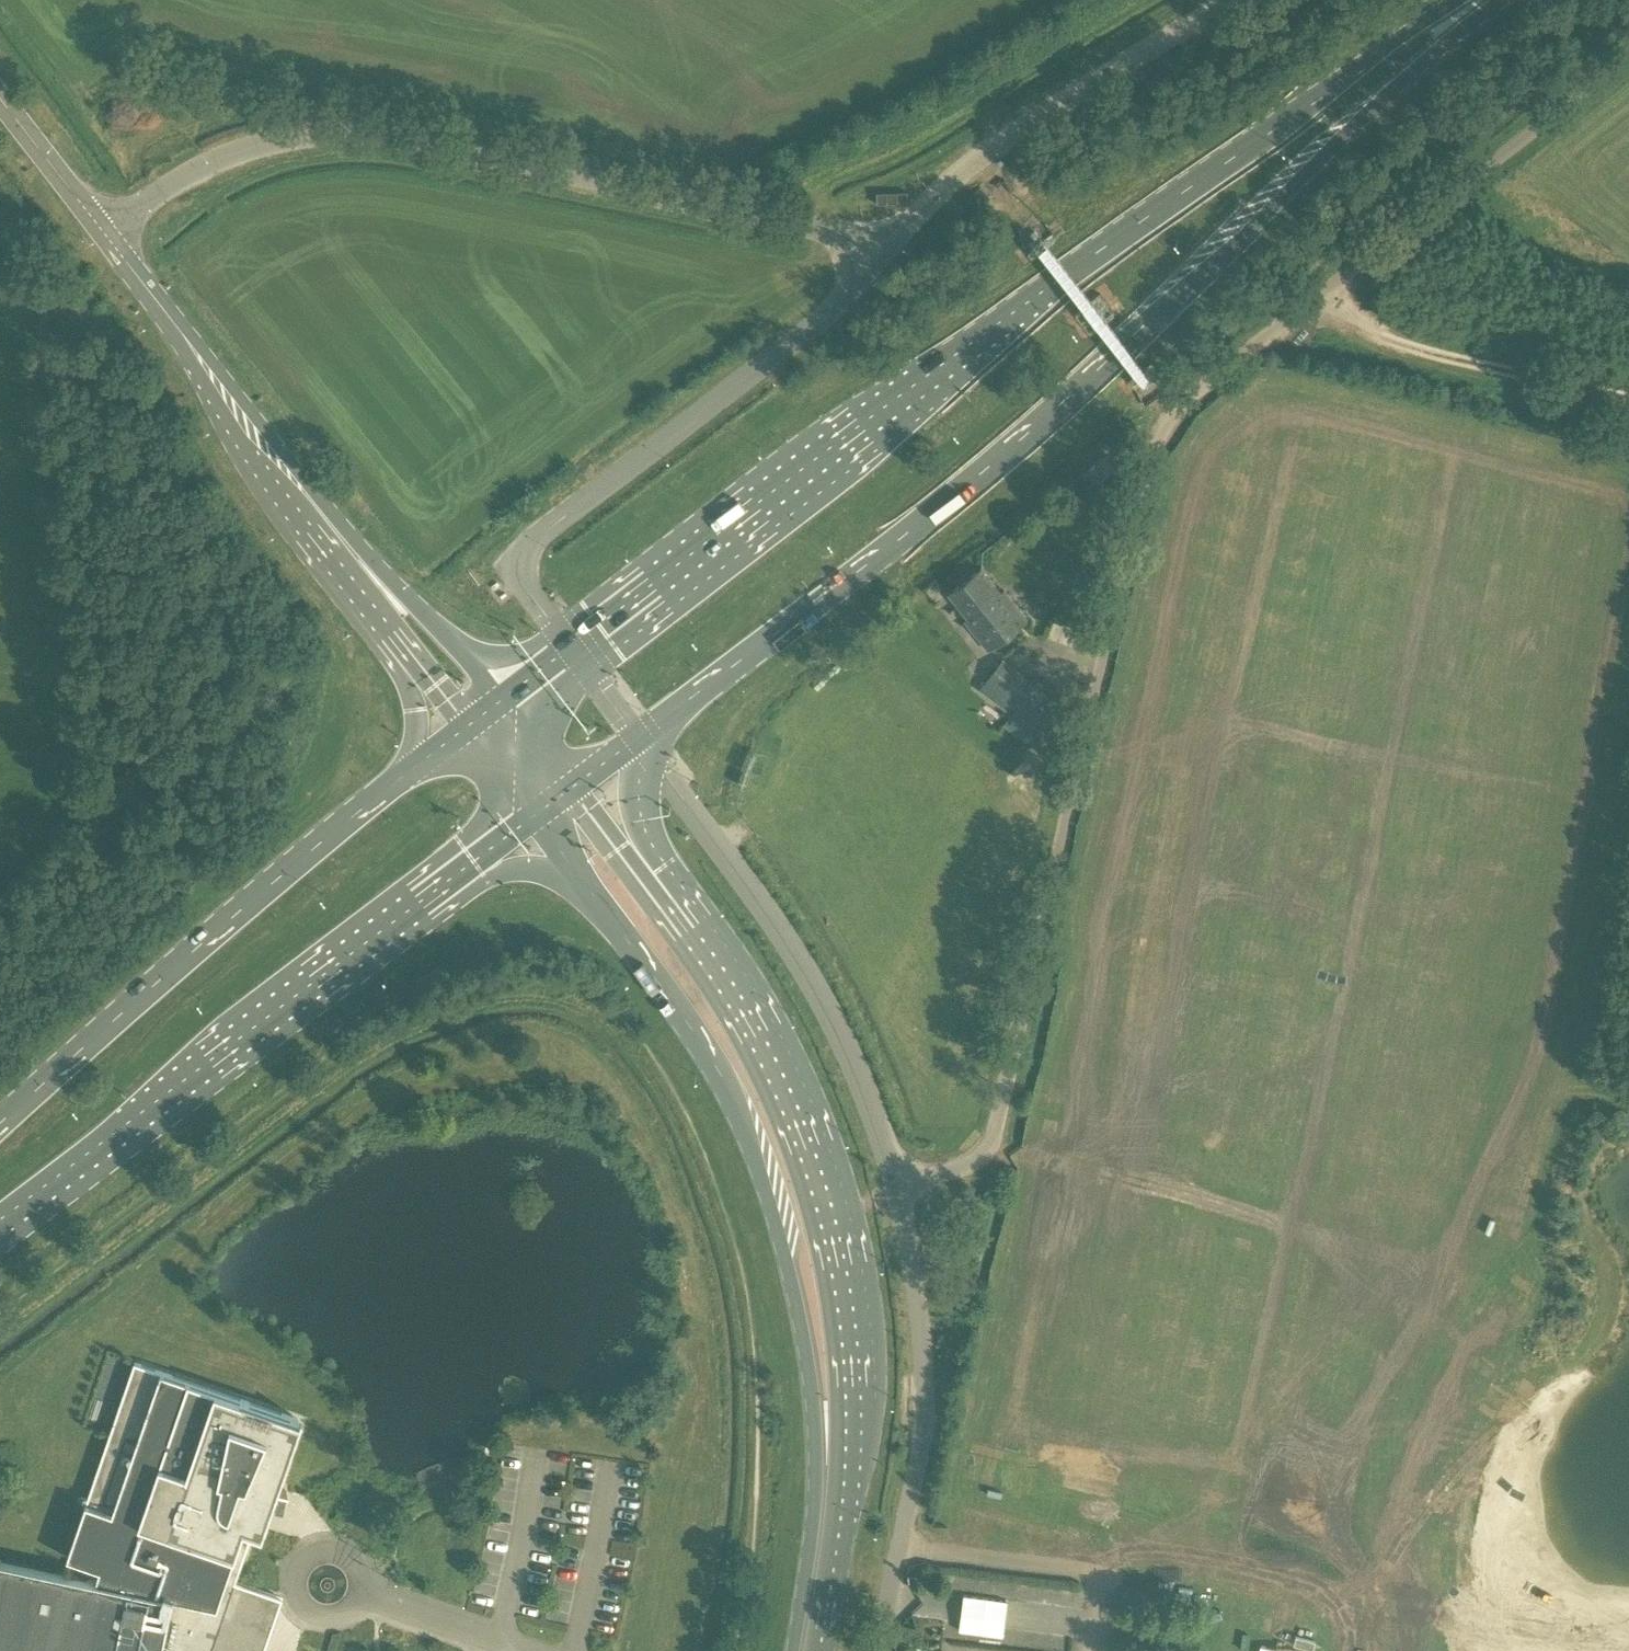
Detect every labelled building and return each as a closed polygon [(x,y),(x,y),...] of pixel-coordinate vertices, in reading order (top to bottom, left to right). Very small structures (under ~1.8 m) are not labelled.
[(1001,592),(981,568),(949,593),(969,618),(965,621),(988,649),(1027,619),(1004,590),(1001,592)] [(1051,744),(1073,715),(1075,713),(1064,705),(1003,659),(980,689),(1040,736),(1051,744)] [(279,1599),(235,1583),(253,1530),(263,1534),(278,1490),(302,1420),(135,1362),(67,1557),(99,1568),(96,1577),(1,1558),(0,1557),(0,1650),(261,1650),(279,1599)]
